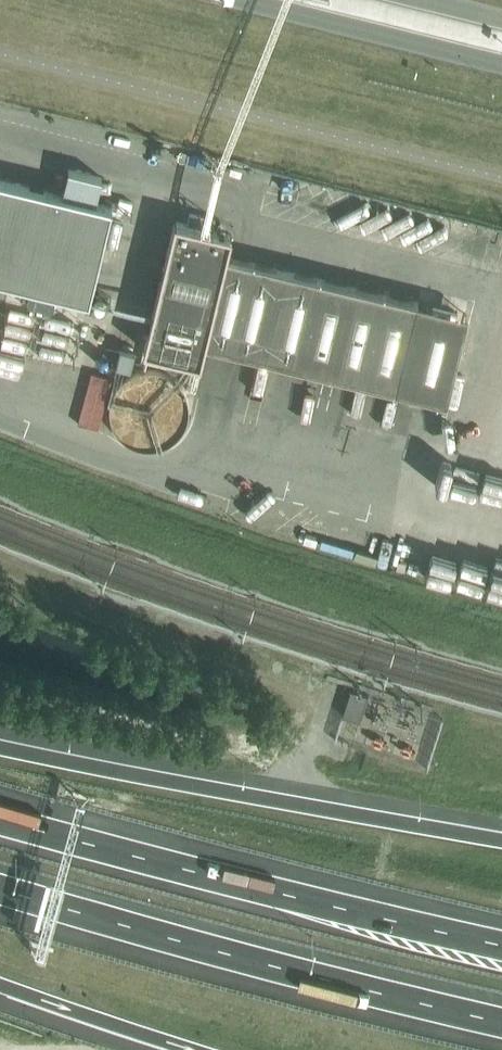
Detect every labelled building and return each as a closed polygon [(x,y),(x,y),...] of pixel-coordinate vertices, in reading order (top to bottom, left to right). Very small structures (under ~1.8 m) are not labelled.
[(89,300),(111,205),(0,178),(0,278),(89,300)] [(417,302),(227,256),(232,235),(175,221),(144,349),(201,363),(206,343),(301,366),(396,389),(417,302)] [(116,383),(111,395),(110,408),(114,420),(121,430),(131,437),(142,441),(155,441),(166,437),(176,430),(183,420),(186,408),(186,396),(182,384),(173,374),(162,367),(149,365),(136,367),(125,373),(116,383)] [(360,721),(368,695),(350,690),(342,716),(360,721)]
